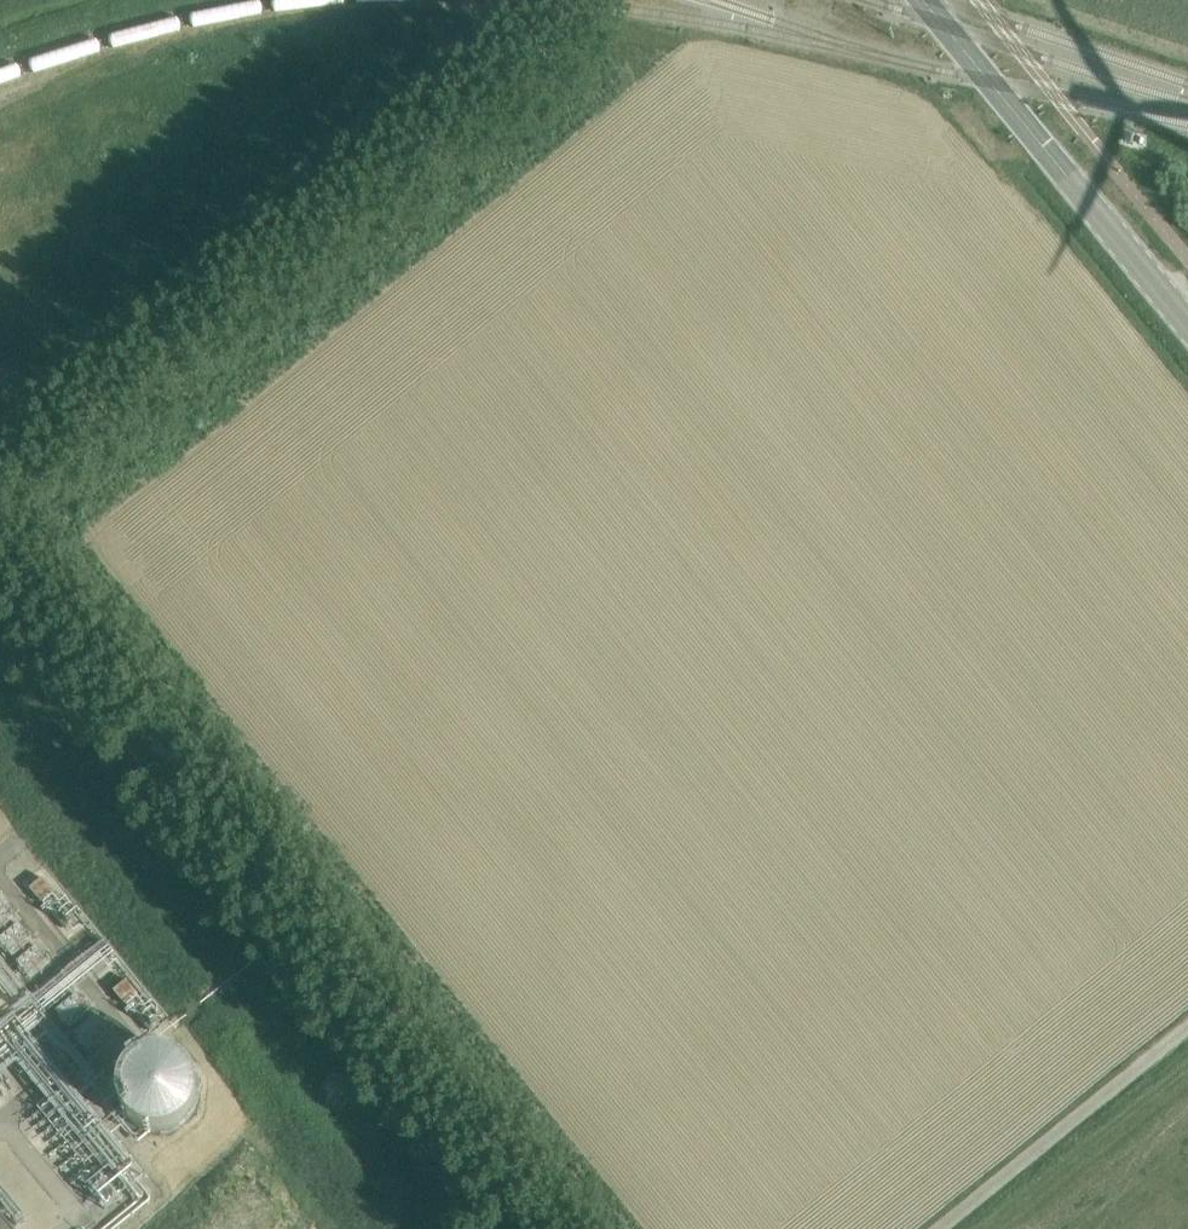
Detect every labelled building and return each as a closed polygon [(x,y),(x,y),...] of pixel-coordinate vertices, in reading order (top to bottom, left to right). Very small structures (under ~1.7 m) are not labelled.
[(49,874),(33,885),(43,900),(60,889),(49,874)] [(132,979),(118,991),(134,1008),(147,996),(132,979)] [(136,1119),(147,1129),(160,1134),(174,1135),(187,1131),(198,1122),(206,1110),(209,1096),(207,1083),(201,1071),(192,1062),(180,1056),(166,1055),(152,1058),(140,1066),(132,1078),(128,1092),(130,1106),(136,1119)] [(0,1215),(0,1228),(11,1228),(0,1215)]
